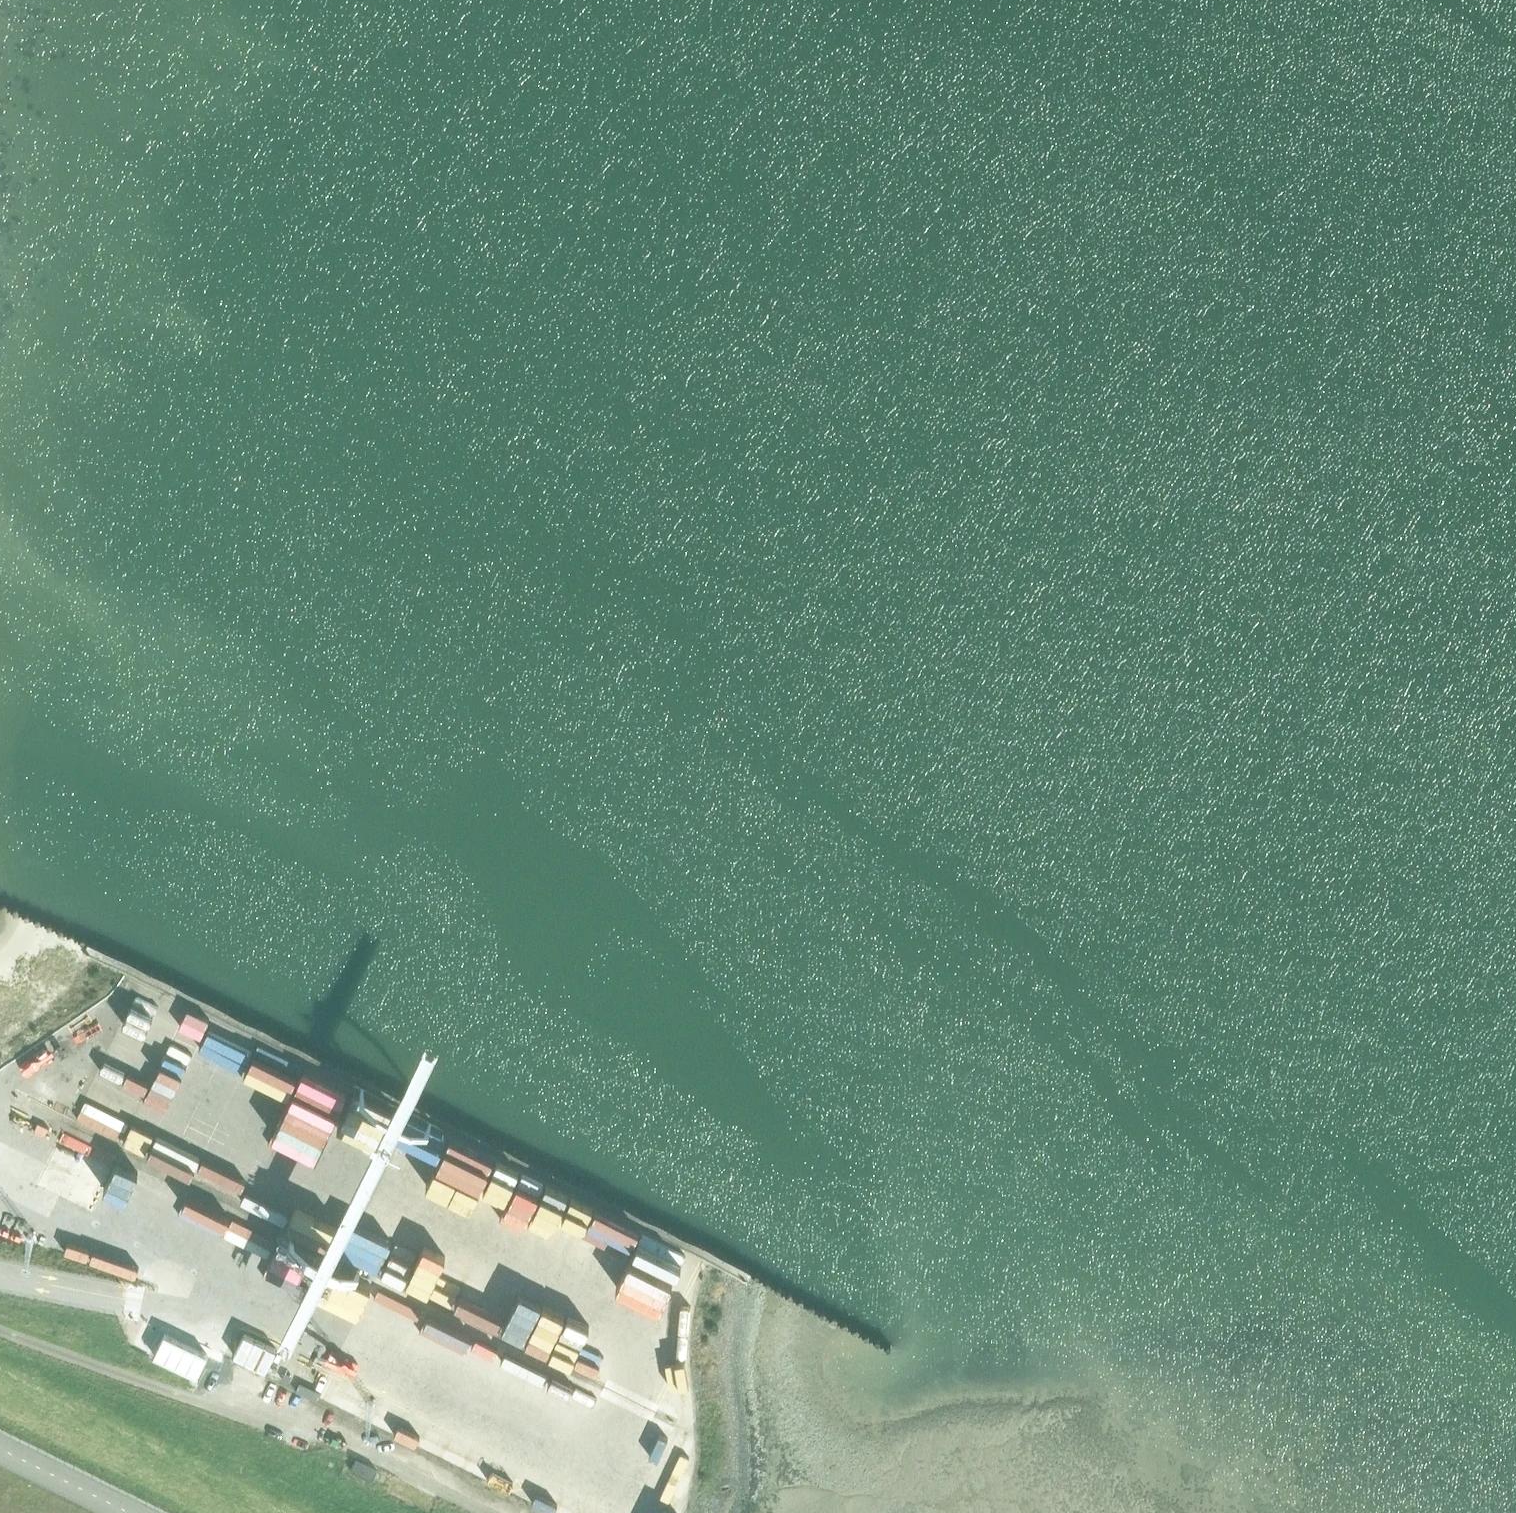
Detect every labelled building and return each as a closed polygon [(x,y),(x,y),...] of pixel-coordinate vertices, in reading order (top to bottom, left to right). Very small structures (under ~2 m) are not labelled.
[(36,1041),(41,1050),(62,1039),(57,1030),(36,1041)] [(163,1148),(205,1165),(219,1130),(223,1132),(246,1073),(200,1055),(163,1148)] [(0,1090),(0,1121),(1,1122),(24,1102),(7,1084),(0,1090)] [(160,1130),(170,1103),(149,1096),(136,1136),(152,1142),(156,1129),(160,1130)] [(47,1109),(43,1124),(54,1127),(59,1112),(47,1109)] [(250,1189),(354,1223),(366,1185),(320,1170),(322,1164),(271,1147),(275,1137),(277,1137),(281,1125),(232,1109),(211,1170),(252,1183),(250,1189)] [(32,1149),(0,1126),(0,1160),(16,1172),(32,1149)] [(209,1201),(216,1184),(173,1165),(172,1167),(126,1148),(116,1173),(149,1187),(153,1177),(209,1201)] [(380,1166),(361,1213),(383,1221),(402,1174),(380,1166)] [(201,1216),(236,1225),(245,1192),(221,1185),(214,1211),(203,1208),(201,1216)] [(196,1217),(201,1203),(154,1187),(149,1200),(196,1217)] [(427,1263),(472,1280),(497,1216),(452,1199),(427,1263)] [(246,1200),(239,1216),(279,1235),(284,1225),(278,1222),(281,1216),(246,1200)] [(345,1279),(362,1245),(300,1215),(286,1243),(331,1264),(328,1271),(345,1279)] [(239,1242),(282,1263),(288,1251),(245,1230),(239,1242)] [(175,1276),(179,1258),(158,1252),(161,1241),(134,1234),(126,1265),(175,1276)] [(470,1288),(511,1306),(521,1280),(481,1263),(470,1288)] [(372,1311),(417,1327),(432,1284),(387,1268),(372,1311)] [(536,1377),(581,1399),(620,1317),(578,1297),(579,1294),(533,1272),(516,1307),(560,1328),(563,1322),(592,1336),(584,1354),(554,1340),(536,1377)] [(480,1312),(484,1303),(439,1283),(423,1319),(465,1338),(463,1344),(484,1353),(499,1320),(480,1312)] [(532,1379),(551,1341),(507,1319),(488,1357),(532,1379)] [(175,1324),(165,1344),(211,1366),(221,1347),(175,1324)] [(686,1346),(689,1369),(698,1368),(695,1345),(686,1346)] [(289,1353),(282,1368),(304,1378),(311,1364),(289,1353)] [(342,1396),(365,1407),(381,1376),(358,1365),(342,1396)] [(403,1424),(414,1400),(393,1389),(381,1413),(403,1424)] [(699,1449),(710,1424),(666,1404),(655,1430),(699,1449)] [(439,1414),(426,1441),(472,1463),(488,1428),(467,1418),(464,1425),(439,1414)] [(642,1461),(696,1487),(709,1461),(654,1435),(642,1461)] [(538,1498),(559,1508),(567,1491),(546,1481),(538,1498)] [(559,1511),(563,1512),(584,1512),(586,1508),(564,1498),(559,1511)]
